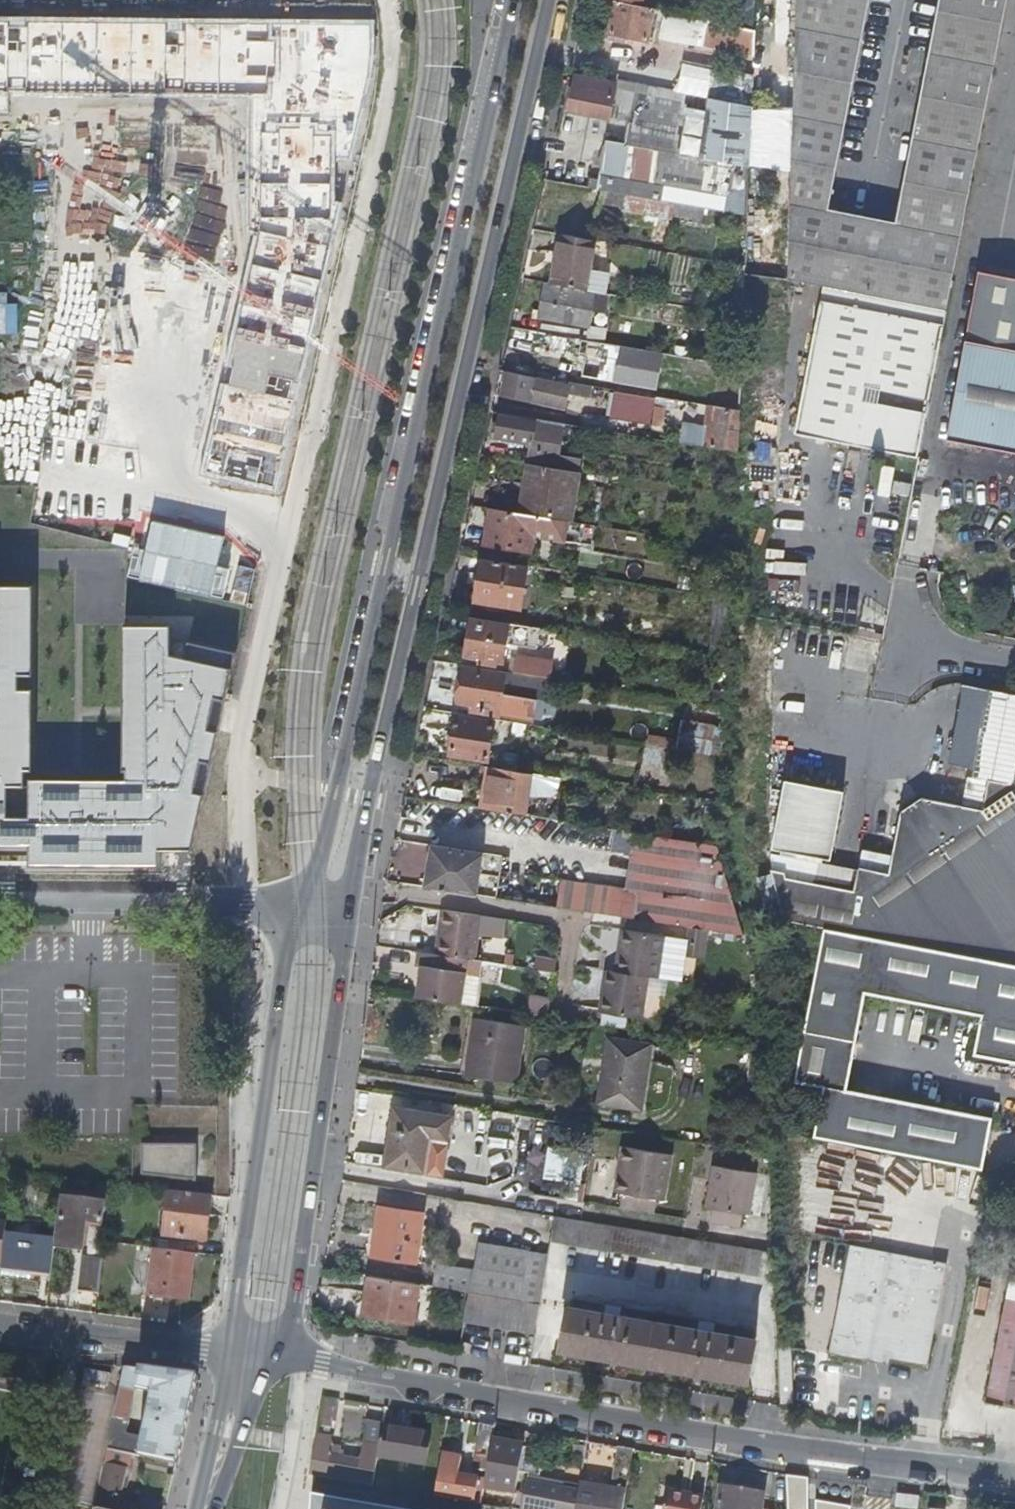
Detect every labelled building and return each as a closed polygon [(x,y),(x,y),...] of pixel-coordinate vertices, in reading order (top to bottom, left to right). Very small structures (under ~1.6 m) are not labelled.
[(623,0),(619,0),(612,32),(621,34),(628,36),(648,40),(649,38),(651,26),(656,7),(623,0)] [(1007,0),(940,0),(898,220),(830,207),(870,0),(798,0),(791,239),(955,269),(981,136),(1006,4),(1007,0)] [(0,16),(0,111),(9,111),(8,93),(251,94),(249,232),(258,235),(226,366),(231,367),(227,383),(220,382),(199,473),(277,487),(302,377),(342,203),(335,202),(336,160),(350,160),(375,54),(376,19),(0,16)] [(761,29),(714,19),(712,28),(710,27),(708,33),(711,33),(709,45),(759,55),(761,29)] [(613,117),(620,83),(579,74),(571,109),(613,117)] [(620,83),(613,117),(631,120),(637,121),(644,83),(628,80),(626,80),(621,79),(620,83)] [(644,83),(637,121),(656,125),(658,116),(664,87),(644,83)] [(664,87),(658,116),(678,120),(684,91),(664,87)] [(631,120),(627,142),(700,155),(707,117),(692,114),(696,94),(684,91),(678,120),(658,116),(656,125),(637,121),(631,120)] [(756,107),(711,97),(707,117),(700,155),(705,155),(709,156),(753,164),(756,107)] [(673,202),(700,206),(703,182),(709,156),(705,155),(700,155),(627,142),(609,139),(602,176),(599,188),(605,189),(630,193),(673,202)] [(743,214),(750,215),(753,164),(709,156),(703,182),(700,206),(706,208),(743,214)] [(588,286),(597,240),(565,234),(556,280),(588,286)] [(790,279),(948,308),(955,269),(791,239),(790,279)] [(981,267),(950,436),(1014,448),(1014,274),(981,267)] [(591,328),(596,292),(543,283),(537,319),(591,328)] [(915,449),(920,450),(946,317),(803,291),(800,427),(868,440),(876,441),(888,444),(896,445),(908,447),(915,449)] [(657,388),(663,354),(584,340),(581,354),(589,356),(586,375),(657,388)] [(569,405),(573,382),(510,371),(506,394),(569,405)] [(655,399),(615,392),(610,417),(663,427),(666,409),(654,406),(655,399)] [(685,442),(743,452),(745,409),(713,404),(709,426),(688,422),(685,442)] [(499,435),(536,442),(537,432),(539,419),(503,412),(499,435)] [(539,419),(537,432),(562,436),(564,423),(539,419)] [(536,442),(532,463),(548,466),(550,454),(559,456),(562,436),(537,432),(536,442)] [(548,466),(557,468),(559,456),(550,454),(548,466)] [(523,514),(539,516),(568,522),(574,523),(583,472),(557,468),(548,466),(532,463),(523,514)] [(568,522),(539,516),(523,514),(493,508),(487,544),(533,552),(535,538),(564,543),(568,522)] [(530,566),(485,558),(477,600),(522,607),(530,566)] [(125,623),(125,625),(125,706),(125,716),(124,778),(82,778),(74,778),(34,777),(35,688),(20,689),(19,674),(34,674),(34,584),(0,584),(0,842),(13,843),(31,842),(31,863),(56,863),(161,862),(161,848),(192,849),(205,794),(196,792),(203,763),(212,764),(219,731),(220,723),(211,721),(215,708),(217,698),(226,700),(227,697),(237,652),(190,640),(185,657),(173,653),(172,623),(125,623)] [(504,662),(510,625),(472,618),(466,655),(481,658),(481,663),(496,666),(497,661),(504,662)] [(513,671),(554,677),(557,659),(516,654),(513,671)] [(500,714),(506,674),(465,667),(459,701),(476,704),(475,710),(500,714)] [(1012,692),(996,771),(1014,774),(1014,693),(1012,692)] [(451,754),(490,761),(496,722),(457,715),(451,754)] [(675,751),(718,753),(719,723),(676,722),(675,751)] [(482,808),(528,815),(535,773),(489,766),(482,808)] [(974,767),(967,797),(988,801),(994,771),(974,767)] [(775,856),(779,870),(789,872),(790,868),(860,881),(864,861),(824,852),(825,846),(836,848),(849,780),(790,768),(777,835),(786,837),(785,842),(774,840),(778,856),(775,856)] [(996,771),(994,771),(988,801),(967,797),(927,789),(907,803),(904,819),(895,864),(865,858),(864,861),(860,881),(790,868),(789,872),(779,870),(793,922),(825,927),(1014,964),(1014,774),(996,771)] [(558,906),(745,936),(721,844),(632,831),(624,888),(562,879),(558,906)] [(427,886),(497,897),(501,873),(481,869),(483,853),(434,845),(427,886)] [(444,912),(438,956),(475,962),(481,918),(444,912)] [(825,927),(796,1075),(828,1082),(819,1135),(986,1168),(996,1116),(850,1087),(869,991),(985,1016),(977,1054),(1014,1062),(1014,964),(825,927)] [(601,1014),(643,1021),(650,980),(660,981),(667,939),(624,933),(617,975),(607,973),(601,1014)] [(423,969),(419,998),(462,1005),(466,974),(482,976),(484,963),(421,953),(418,969),(423,969)] [(482,976),(466,974),(462,1005),(478,1007),(482,976)] [(552,1004),(535,1001),(532,1016),(550,1019),(552,1004)] [(512,1081),(520,1025),(471,1017),(462,1073),(512,1081)] [(638,1101),(649,1037),(605,1030),(594,1094),(638,1101)] [(430,1137),(433,1114),(395,1109),(388,1166),(427,1171),(430,1137)] [(451,1116),(433,1114),(430,1137),(448,1139),(451,1116)] [(197,1143),(141,1143),(141,1175),(196,1182),(197,1143)] [(622,1208),(656,1214),(658,1199),(667,1201),(676,1155),(626,1146),(622,1168),(625,1168),(621,1193),(624,1193),(622,1208)] [(565,1181),(570,1152),(545,1148),(539,1176),(565,1181)] [(751,1215),(760,1168),(718,1161),(709,1208),(715,1209),(712,1224),(742,1229),(746,1215),(751,1215)] [(208,1244),(214,1193),(165,1188),(160,1239),(208,1244)] [(108,1200),(63,1194),(57,1237),(56,1246),(87,1249),(90,1221),(105,1224),(108,1200)] [(418,1262),(426,1212),(382,1206),(375,1256),(418,1262)] [(630,1252),(635,1228),(556,1215),(552,1239),(630,1252)] [(3,1267),(6,1235),(7,1231),(8,1221),(0,1220),(0,1267),(3,1267)] [(710,1265),(714,1241),(683,1236),(635,1228),(630,1252),(673,1259),(710,1265)] [(57,1237),(7,1231),(6,1235),(3,1267),(53,1273),(56,1246),(57,1237)] [(776,1276),(775,1251),(714,1241),(710,1265),(776,1276)] [(477,1292),(541,1303),(550,1251),(486,1242),(477,1292)] [(834,1350),(875,1359),(876,1353),(892,1356),(932,1364),(952,1262),(856,1243),(834,1350)] [(191,1298),(196,1250),(157,1246),(152,1294),(191,1298)] [(101,1291),(104,1259),(83,1256),(80,1288),(101,1291)] [(989,1400),(1014,1405),(1014,1265),(989,1400)] [(416,1321),(421,1283),(372,1275),(370,1293),(376,1294),(373,1314),(416,1321)] [(537,1332),(541,1303),(477,1292),(471,1292),(466,1321),(537,1332)] [(376,1294),(370,1293),(367,1313),(373,1314),(376,1294)] [(606,1303),(604,1312),(619,1315),(620,1306),(606,1303)] [(619,1315),(604,1312),(569,1307),(563,1347),(615,1356),(621,1315),(619,1315)] [(621,1315),(615,1356),(693,1370),(700,1328),(621,1315)] [(702,1319),(700,1328),(714,1330),(716,1322),(702,1319)] [(714,1330),(700,1328),(693,1370),(749,1379),(756,1337),(714,1330)] [(876,1353),(875,1359),(891,1362),(892,1356),(876,1353)] [(182,1453),(198,1381),(194,1375),(126,1366),(123,1380),(108,1448),(125,1452),(177,1463),(180,1464),(182,1453)] [(332,1432),(338,1402),(321,1398),(315,1428),(332,1432)] [(365,1444),(380,1447),(384,1425),(384,1422),(369,1419),(365,1444)] [(380,1447),(378,1455),(405,1459),(425,1463),(430,1434),(384,1425),(380,1447)] [(333,1436),(318,1433),(311,1473),(314,1474),(366,1483),(370,1461),(331,1454),(333,1436)] [(492,1441),(485,1483),(509,1488),(516,1446),(492,1441)] [(108,1448),(105,1463),(122,1466),(125,1452),(108,1448)] [(463,1455),(443,1451),(434,1494),(475,1502),(480,1476),(460,1472),(463,1455)] [(366,1483),(374,1485),(377,1462),(370,1461),(366,1483)] [(105,1463),(97,1502),(118,1506),(127,1467),(122,1466),(105,1463)] [(786,1475),(787,1508),(809,1508),(809,1477),(786,1475)] [(580,1488),(528,1480),(523,1508),(576,1508),(580,1488)] [(581,1481),(580,1488),(576,1508),(624,1508),(627,1489),(581,1481)] [(765,1492),(722,1486),(718,1508),(763,1508),(765,1492)] [(705,1497),(669,1491),(666,1508),(703,1508),(705,1497)] [(920,1495),(896,1493),(895,1507),(912,1508),(918,1508),(920,1495)] [(312,1497),(312,1508),(387,1508),(312,1497)]
